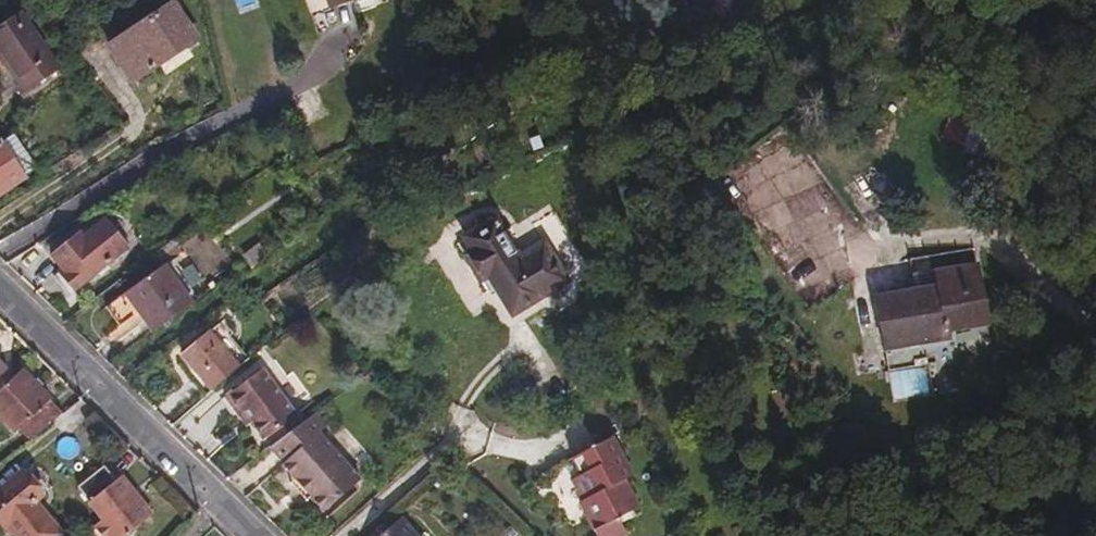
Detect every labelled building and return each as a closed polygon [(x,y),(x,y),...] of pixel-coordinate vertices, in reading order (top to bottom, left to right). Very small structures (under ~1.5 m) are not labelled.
[(331,8),(355,0),(328,0),(331,8)] [(110,46),(132,83),(197,45),(176,8),(110,46)] [(23,95),(58,71),(17,14),(0,27),(0,53),(18,79),(13,82),(23,95)] [(36,170),(12,135),(0,144),(0,195),(36,170)] [(564,299),(565,289),(563,287),(565,285),(544,246),(519,261),(509,242),(511,241),(506,233),(504,234),(496,221),(465,240),(513,317),(549,296),(558,303),(564,299)] [(59,274),(75,293),(126,250),(103,222),(83,239),(80,235),(52,258),(62,270),(59,274)] [(978,236),(914,245),(919,277),(878,283),(887,342),(953,331),(952,324),(993,316),(978,236)] [(153,334),(191,306),(162,267),(114,303),(132,328),(143,320),(153,334)] [(217,325),(210,332),(239,364),(246,358),(217,325)] [(225,383),(241,372),(207,333),(182,355),(214,393),(225,383)] [(276,366),(252,384),(236,396),(234,397),(246,414),(251,410),(261,424),(272,440),(277,437),(311,413),(276,366)] [(22,371),(0,392),(0,417),(16,434),(20,430),(29,440),(62,413),(22,371)] [(261,424),(251,410),(246,414),(256,428),(261,424)] [(334,429),(321,413),(315,418),(281,443),(273,449),(286,464),(284,466),(297,482),(301,486),(304,484),(311,493),(308,495),(312,500),(325,515),(365,483),(325,437),(334,429)] [(315,418),(311,413),(277,437),(281,443),(315,418)] [(598,535),(627,535),(620,520),(649,507),(638,481),(646,477),(628,434),(577,456),(586,477),(581,479),(590,501),(584,504),(598,535)] [(104,468),(77,490),(103,522),(94,530),(99,535),(133,535),(136,533),(135,531),(152,517),(141,503),(138,506),(118,482),(116,483),(104,468)] [(17,535),(59,535),(60,535),(35,504),(43,497),(37,490),(40,486),(32,476),(28,479),(23,474),(0,493),(0,522),(5,528),(8,525),(17,535)] [(301,486),(297,482),(292,484),(308,503),(312,500),(308,495),(311,493),(304,484),(301,486)] [(401,520),(383,535),(415,535),(401,520)]
